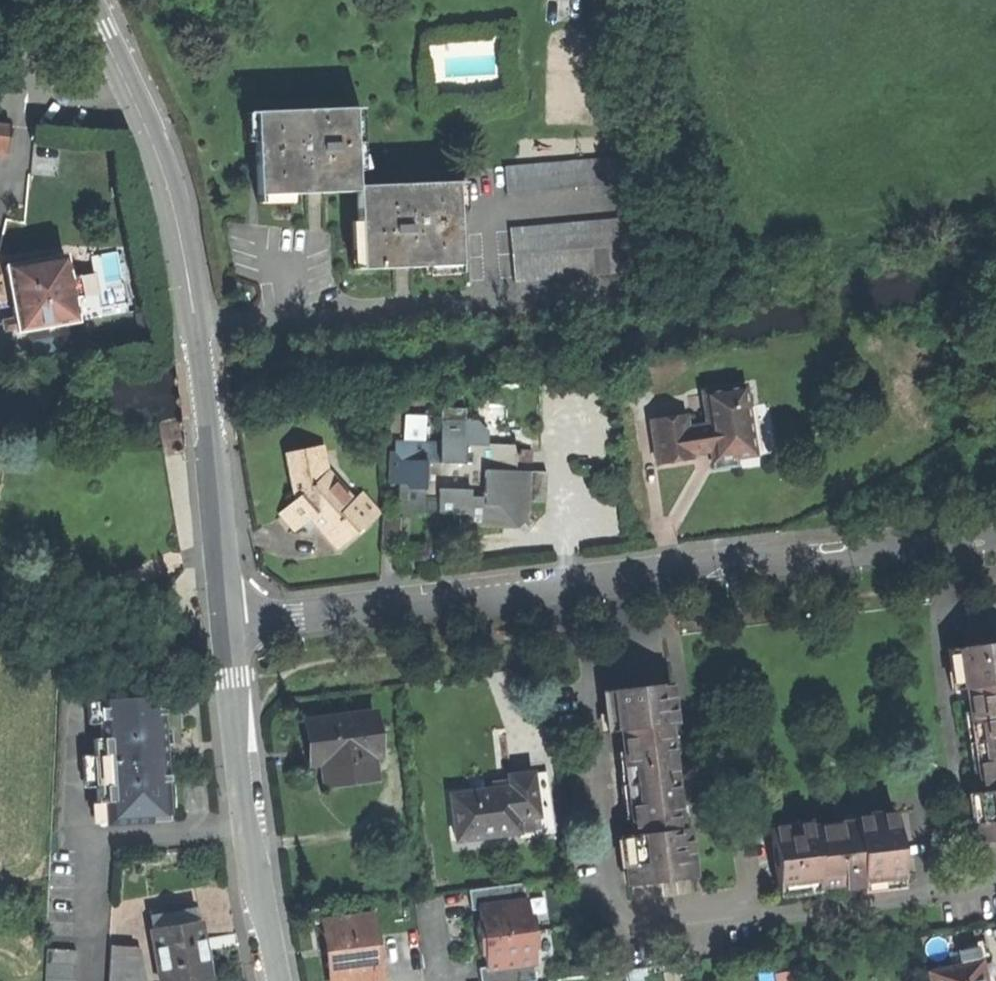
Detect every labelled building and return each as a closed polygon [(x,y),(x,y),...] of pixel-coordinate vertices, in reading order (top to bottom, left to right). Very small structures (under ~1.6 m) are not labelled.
[(256,195),(358,192),(357,186),(355,108),(254,111),(255,150),(256,195)] [(8,154),(10,125),(0,124),(0,153),(8,154)] [(507,195),(644,183),(641,155),(505,167),(507,195)] [(359,229),(360,270),(458,267),(456,183),(357,186),(358,192),(359,229)] [(510,229),(513,256),(636,245),(633,217),(510,229)] [(515,282),(638,271),(636,245),(513,256),(515,282)] [(17,331),(17,334),(76,323),(74,314),(72,301),(68,280),(66,268),(64,258),(5,269),(7,276),(11,301),(15,320),(17,331)] [(74,267),(66,268),(68,280),(76,279),(74,267)] [(11,301),(7,276),(0,277),(0,303),(11,301)] [(76,279),(68,280),(72,301),(80,300),(84,299),(82,288),(81,278),(76,279)] [(82,312),(80,300),(72,301),(74,314),(82,312)] [(4,333),(17,331),(15,320),(3,322),(4,333)] [(652,421),(658,464),(694,459),(693,450),(712,447),(713,456),(715,469),(735,466),(734,459),(744,457),(737,410),(734,387),(703,392),(708,427),(689,430),(687,416),(652,421)] [(441,407),(441,441),(440,495),(440,513),(468,513),(468,526),(494,527),(518,527),(523,522),(528,517),(530,515),(531,500),(547,470),(516,470),(516,461),(516,448),(516,443),(486,443),(486,430),(477,420),(466,420),(466,408),(441,407)] [(760,407),(737,410),(744,457),(734,459),(735,466),(736,471),(769,466),(760,407)] [(405,414),(404,441),(425,441),(426,415),(405,414)] [(424,494),(440,495),(441,441),(425,441),(404,441),(395,440),(395,451),(390,451),(390,483),(401,484),(409,484),(409,489),(424,489),(424,494)] [(704,457),(713,456),(712,447),(693,450),(694,459),(704,457)] [(532,448),(516,448),(516,461),(532,461),(532,448)] [(302,523),(311,515),(338,547),(362,526),(364,528),(379,515),(363,497),(353,505),(327,475),(324,455),(291,459),(297,502),(289,509),(294,515),(302,523)] [(440,513),(440,495),(424,494),(424,489),(409,489),(409,484),(401,484),(401,520),(410,521),(410,512),(440,513)] [(536,525),(528,517),(523,522),(530,530),(536,525)] [(401,520),(383,520),(382,554),(400,555),(401,520)] [(980,844),(995,841),(995,644),(953,649),(956,673),(959,690),(967,689),(981,792),(973,793),(976,817),(980,844)] [(669,683),(609,691),(612,713),(614,732),(624,731),(637,835),(628,837),(630,856),(634,886),(695,879),(688,828),(681,829),(668,725),(674,724),(669,683)] [(161,698),(143,699),(143,706),(162,705),(161,698)] [(107,825),(151,823),(150,817),(168,816),(165,760),(162,705),(143,706),(143,699),(99,701),(101,739),(93,740),(97,804),(106,803),(107,825)] [(326,785),(377,779),(374,757),(380,756),(375,713),(307,722),(310,746),(321,744),(323,757),(326,785)] [(546,774),(531,775),(536,818),(537,832),(552,830),(546,774)] [(452,796),(457,841),(519,834),(517,820),(536,818),(531,775),(509,778),(511,790),(483,793),(452,796)] [(771,829),(778,889),(795,887),(795,891),(882,882),(883,887),(902,885),(894,816),(871,819),(852,821),(853,826),(813,831),(812,825),(789,827),(771,829)] [(537,832),(536,818),(517,820),(519,834),(537,832)] [(475,886),(484,980),(511,980),(538,978),(529,881),(475,886)] [(149,916),(153,932),(196,922),(193,906),(149,916)] [(380,980),(372,917),(330,922),(334,953),(329,953),(331,964),(333,980),(380,980)] [(209,978),(202,950),(196,922),(153,932),(163,980),(195,980),(209,978)] [(107,980),(140,980),(134,946),(109,945),(107,980)] [(961,951),(964,966),(981,963),(978,948),(961,951)] [(75,951),(44,951),(44,980),(74,980),(75,951)] [(933,980),(985,980),(981,963),(964,966),(931,973),(933,980)]
